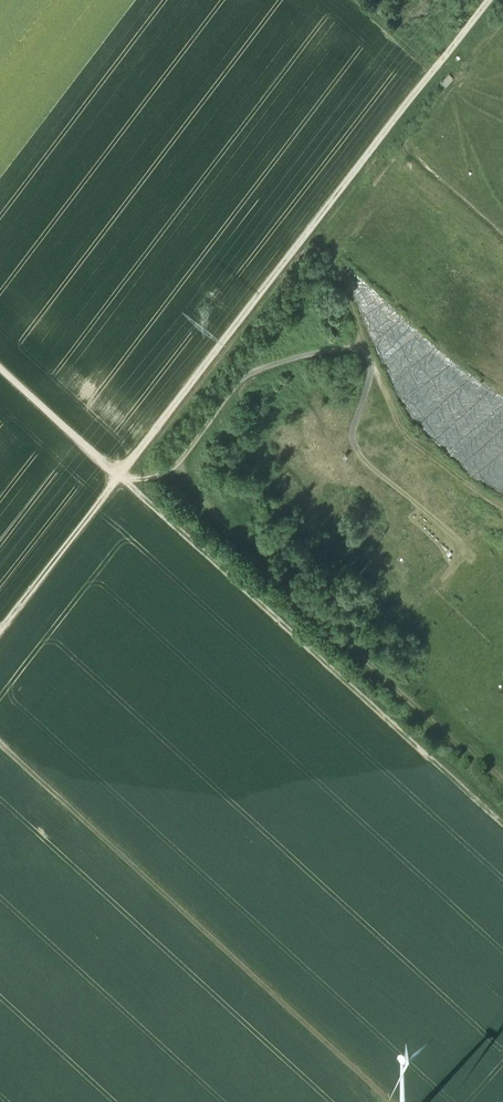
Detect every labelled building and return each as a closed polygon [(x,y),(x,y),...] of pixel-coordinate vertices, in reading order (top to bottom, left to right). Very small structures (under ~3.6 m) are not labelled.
[(442,82),(446,86),(455,76),(450,72),(442,82)]
